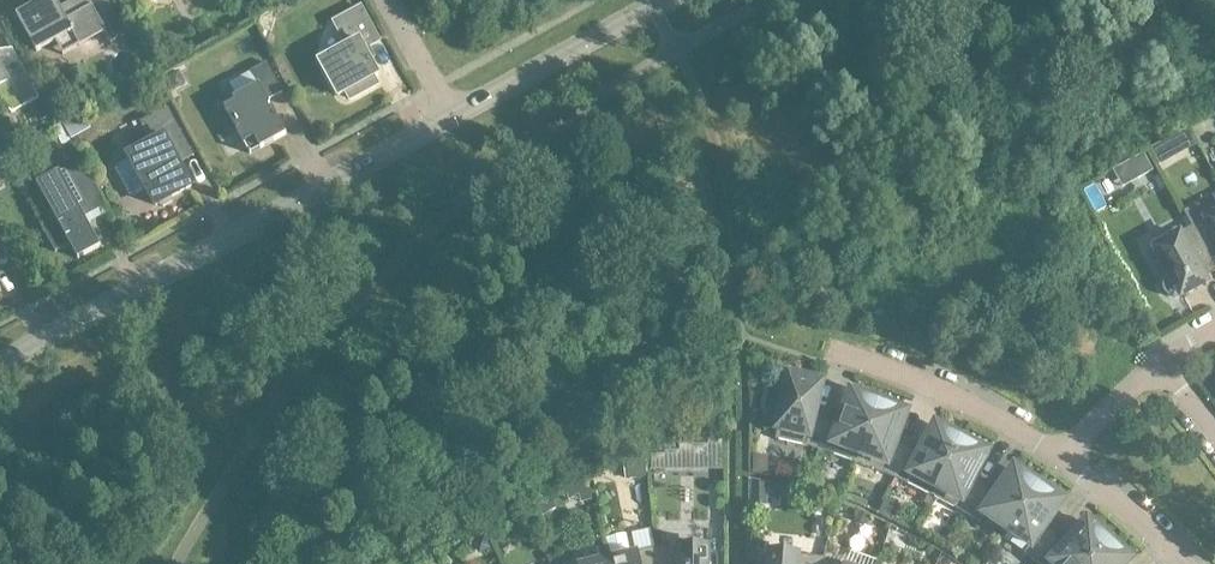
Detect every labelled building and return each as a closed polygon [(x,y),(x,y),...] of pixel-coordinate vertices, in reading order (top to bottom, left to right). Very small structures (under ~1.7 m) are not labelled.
[(61,7),(58,2),(60,1),(59,0),(58,0),(57,0),(44,0),(17,15),(37,52),(73,32),(80,46),(105,33),(110,42),(109,42),(110,44),(112,43),(112,42),(125,35),(127,34),(126,33),(119,21),(120,21),(119,19),(118,19),(112,8),(112,7),(111,6),(108,0),(74,0),(61,7)] [(346,92),(350,100),(378,84),(374,77),(378,75),(364,49),(379,41),(361,7),(334,22),(345,42),(343,49),(320,62),(338,96),(346,92)] [(12,114),(40,99),(16,55),(0,64),(0,100),(12,114)] [(271,105),(269,100),(283,92),(267,63),(251,72),(258,84),(233,98),(235,102),(225,107),(227,113),(222,115),(231,132),(237,129),(250,154),(287,134),(275,113),(273,114),(269,106),(271,105)] [(180,74),(168,79),(173,90),(183,86),(184,82),(180,74)] [(45,104),(36,109),(42,121),(51,116),(45,104)] [(167,107),(140,122),(151,143),(129,155),(131,159),(118,166),(117,171),(131,197),(135,198),(148,191),(156,206),(159,204),(163,207),(172,202),(172,197),(192,186),(173,151),(187,143),(167,107)] [(61,126),(54,131),(63,146),(70,142),(61,126)] [(79,139),(73,142),(77,148),(83,145),(79,139)] [(1165,139),(1150,148),(1159,164),(1175,156),(1165,139)] [(1144,152),(1126,162),(1136,180),(1153,170),(1144,152)] [(106,206),(81,161),(60,172),(59,171),(37,183),(55,217),(40,225),(56,253),(70,245),(78,259),(101,247),(85,218),(106,206)] [(1192,227),(1214,269),(1214,265),(1208,253),(1214,249),(1214,214),(1214,215),(1210,209),(1204,206),(1197,206),(1190,208),(1183,212),(1192,227)] [(1192,227),(1154,248),(1169,276),(1167,277),(1165,279),(1164,281),(1163,283),(1163,284),(1163,287),(1163,289),(1163,290),(1164,291),(1164,292),(1166,294),(1167,296),(1169,297),(1172,298),(1173,298),(1175,298),(1176,298),(1178,298),(1180,297),(1207,283),(1204,278),(1214,272),(1214,269),(1192,227)] [(805,446),(818,450),(827,419),(814,415),(821,386),(817,385),(817,383),(795,377),(794,380),(790,379),(785,400),(780,399),(776,419),(780,420),(776,439),(805,446)] [(841,423),(827,419),(818,450),(831,454),(857,463),(879,403),(860,396),(859,398),(851,395),(841,423)] [(899,410),(879,403),(857,463),(882,473),(895,478),(908,449),(895,443),(905,415),(898,412),(899,410)] [(921,455),(908,449),(895,478),(908,484),(932,496),(961,439),(943,430),(942,432),(935,428),(921,455)] [(668,453),(654,453),(654,467),(724,467),(724,439),(711,439),(711,444),(682,443),(682,449),(668,449),(668,453)] [(980,449),(961,439),(932,496),(956,509),(968,516),(984,488),(972,481),(986,455),(979,451),(980,449)] [(646,451),(626,453),(628,477),(648,474),(646,451)] [(751,456),(751,471),(766,471),(766,456),(751,456)] [(816,461),(812,472),(821,476),(825,465),(816,461)] [(997,496),(984,488),(968,516),(980,523),(985,515),(1008,530),(1038,485),(1021,474),(1020,476),(1013,471),(997,496)] [(811,475),(809,483),(821,488),(824,480),(811,475)] [(766,483),(752,480),(752,502),(763,502),(766,499),(766,483)] [(1056,497),(1038,485),(1008,530),(1030,545),(1025,554),(1036,562),(1055,537),(1044,528),(1061,504),(1054,499),(1056,497)] [(553,495),(540,503),(544,514),(556,506),(553,495)] [(882,498),(877,511),(891,517),(896,505),(882,498)] [(859,510),(855,519),(866,523),(870,514),(859,510)] [(1055,537),(1036,562),(1038,563),(1089,563),(1109,541),(1094,527),(1092,529),(1086,523),(1066,546),(1055,537)] [(486,537),(476,543),(480,550),(482,551),(491,546),(486,537)] [(1129,561),(1123,556),(1125,554),(1109,541),(1089,563),(1127,563),(1129,561)] [(657,548),(659,563),(719,563),(718,560),(718,558),(717,555),(717,552),(709,552),(709,547),(678,547),(678,548),(657,548)] [(657,548),(636,553),(636,552),(608,558),(609,563),(659,563),(657,548)] [(824,558),(800,555),(769,552),(768,557),(761,556),(760,558),(760,561),(759,563),(822,563),(824,558)]
